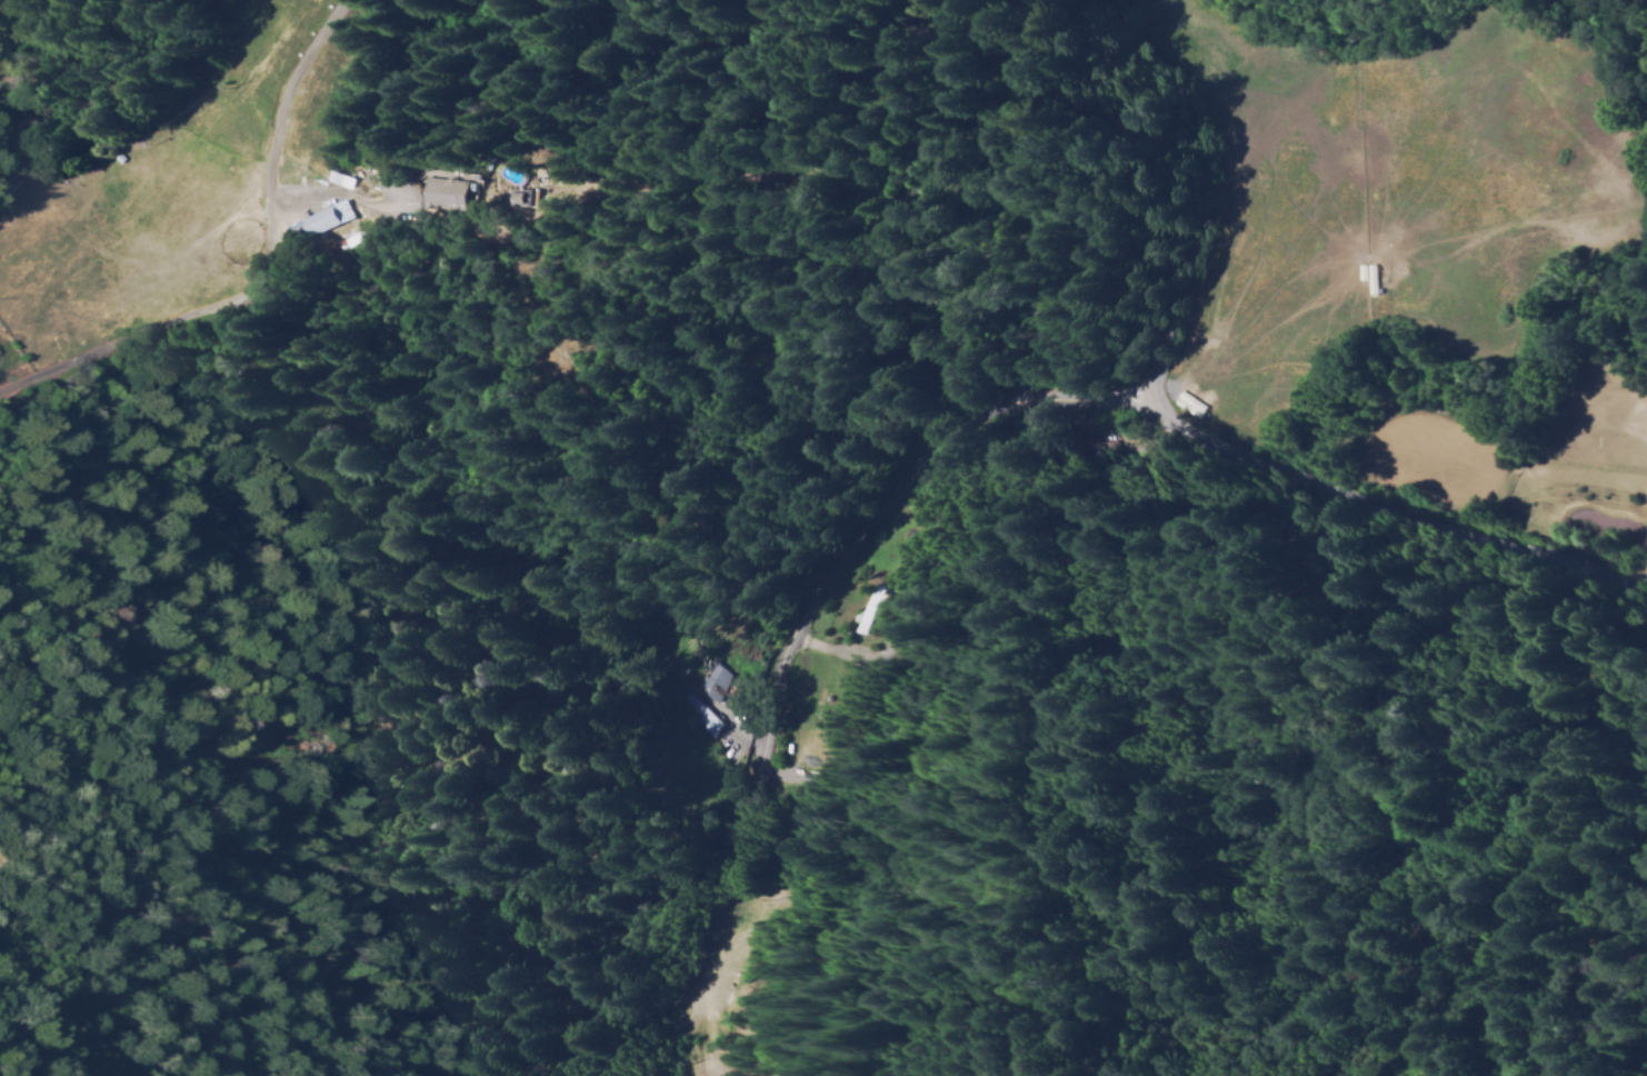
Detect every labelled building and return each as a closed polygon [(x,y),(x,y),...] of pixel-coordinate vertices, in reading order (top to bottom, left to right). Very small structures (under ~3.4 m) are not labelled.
[(473,212),(430,207),(433,178),(428,178),(429,169),(456,172),(456,167),(465,168),(463,172),(487,176),(483,201),(476,200),(473,212)] [(531,205),(518,205),(519,192),(531,193),(531,205)] [(299,245),(291,227),(339,207),(346,223),(299,245)] [(1171,404),(1196,421),(1205,407),(1180,391),(1171,404)] [(1089,459),(1087,451),(1074,455),(1071,439),(1086,436),(1087,444),(1106,440),(1108,455),(1089,459)] [(869,635),(859,632),(861,624),(855,621),(857,610),(864,612),(869,585),(879,587),(869,635)] [(702,704),(677,686),(686,675),(690,678),(702,661),(722,676),(702,704)] [(697,735),(663,709),(671,698),(706,724),(697,735)]
